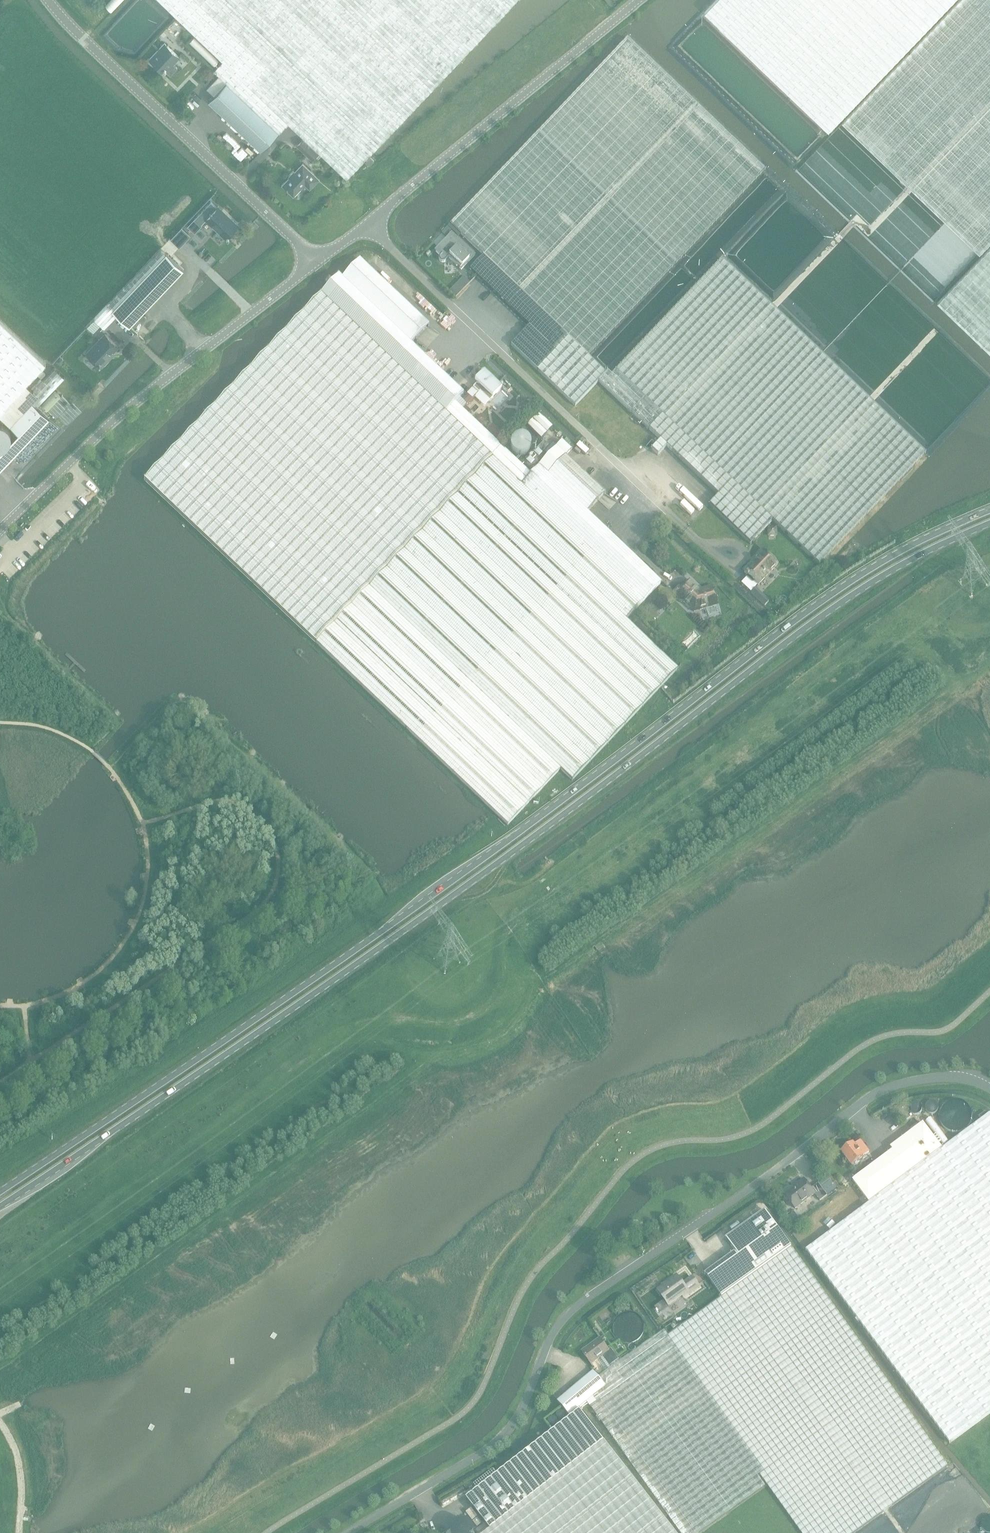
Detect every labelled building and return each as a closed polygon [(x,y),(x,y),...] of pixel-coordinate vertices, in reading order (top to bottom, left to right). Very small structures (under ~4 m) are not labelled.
[(223,60),(213,70),(219,76),(226,82),(279,132),(287,124),(288,123),(346,178),(388,134),(463,56),(474,43),(515,0),(160,0),(223,60)] [(706,11),(706,12),(827,127),(829,130),(884,73),(954,0),(716,0),(706,11)] [(843,122),(980,253),(989,243),(989,0),(960,0),(843,122)] [(765,170),(703,111),(628,39),(450,224),(461,234),(483,256),(569,337),(538,371),(575,406),(598,382),(600,384),(608,376),(587,356),(671,268),(765,170)] [(179,56),(165,42),(150,58),(162,70),(164,68),(170,75),(178,67),(173,63),(179,56)] [(219,76),(215,80),(222,87),(226,82),(219,76)] [(208,101),(261,151),(279,132),(226,82),(222,87),(214,95),(208,101)] [(295,146),(311,161),(317,154),(302,139),(295,146)] [(371,156),(366,162),(369,165),(374,160),(371,156)] [(302,163),(282,184),(293,195),(304,183),(309,188),(319,178),(302,163)] [(221,211),(217,207),(211,202),(195,219),(201,224),(206,219),(214,227),(215,226),(218,230),(216,233),(223,240),(232,231),(230,230),(236,224),(222,210),(221,211)] [(450,224),(442,233),(445,236),(451,230),(458,236),(461,234),(450,224)] [(188,233),(181,227),(174,235),(180,241),(188,233)] [(451,259),(451,262),(454,265),(456,265),(461,270),(475,255),(452,233),(435,251),(440,256),(439,256),(439,258),(440,260),(441,262),(444,262),(445,261),(449,258),(451,259)] [(938,302),(989,352),(989,248),(938,302)] [(183,269),(170,257),(165,253),(112,310),(116,314),(129,326),(155,299),(183,269)] [(483,256),(470,269),(529,326),(511,345),(538,371),(569,337),(483,256)] [(412,343),(429,325),(359,259),(342,277),(412,343)] [(600,384),(660,440),(651,450),(657,456),(666,446),(718,495),(709,505),(750,544),(772,521),(819,565),(825,558),(925,453),(824,357),(722,259),(609,377),(608,376),(600,384)] [(338,274),(144,480),(313,642),(474,472),(500,446),(496,442),(486,433),(467,415),(461,410),(454,403),(459,397),(463,392),(412,343),(342,277),(338,274)] [(143,314),(138,319),(142,322),(147,317),(143,314)] [(25,383),(45,362),(0,318),(0,409),(25,383)] [(105,334),(86,353),(89,356),(89,359),(93,363),(96,363),(99,366),(100,364),(102,366),(108,359),(107,357),(118,346),(105,334)] [(38,396),(32,403),(36,406),(64,377),(55,368),(33,391),(38,396)] [(474,386),(473,387),(478,393),(474,397),(484,406),(490,400),(502,388),(505,390),(506,391),(508,393),(508,392),(507,391),(505,390),(483,369),(483,370),(486,373),(474,386)] [(49,418),(36,406),(32,403),(38,396),(33,391),(25,383),(0,409),(0,416),(18,433),(0,452),(0,470),(49,418)] [(466,405),(472,398),(470,396),(464,402),(463,403),(466,405)] [(519,403),(518,411),(529,412),(529,404),(519,403)] [(481,414),(476,420),(481,425),(486,419),(481,414)] [(537,414),(527,426),(541,439),(552,428),(537,414)] [(518,418),(514,422),(518,426),(522,421),(518,418)] [(493,426),(486,433),(496,442),(503,435),(493,426)] [(540,453),(548,445),(544,441),(536,449),(540,453)] [(562,441),(539,466),(558,484),(587,512),(588,511),(605,493),(565,456),(571,450),(562,441)] [(474,472),(313,642),(314,643),(388,713),(474,796),(491,812),(500,821),(506,826),(531,800),(560,769),(566,775),(572,780),(639,709),(667,680),(678,669),(626,619),(661,582),(598,522),(587,512),(558,484),(539,466),(530,475),(500,446),(474,472)] [(758,585),(777,564),(764,552),(754,563),(752,561),(743,571),(758,585)] [(694,611),(718,604),(713,586),(700,590),(689,580),(681,589),(679,587),(673,593),(681,601),(682,600),(694,611)] [(655,601),(649,608),(655,613),(661,606),(655,601)] [(980,1120),(987,1115),(984,1111),(977,1116),(980,1120)] [(870,1203),(807,1251),(950,1443),(989,1414),(989,1113),(943,1148),(870,1203)] [(853,1181),(870,1203),(943,1148),(923,1122),(891,1147),(893,1150),(853,1181)] [(870,1152),(868,1149),(861,1140),(855,1145),(853,1142),(842,1151),(852,1165),(870,1152)] [(828,1176),(819,1183),(828,1195),(837,1188),(828,1176)] [(820,1201),(828,1195),(819,1183),(812,1188),(804,1178),(797,1184),(798,1185),(786,1195),(796,1208),(815,1194),(820,1201)] [(794,1211),(787,1217),(794,1225),(801,1220),(794,1211)] [(789,1244),(766,1212),(727,1239),(737,1252),(705,1275),(715,1289),(718,1294),(789,1244)] [(830,1220),(826,1224),(831,1228),(835,1224),(830,1220)] [(668,1334),(764,1472),(760,1474),(802,1532),(853,1532),(948,1466),(792,1248),(721,1298),(668,1334)] [(669,1304),(682,1294),(684,1297),(699,1286),(693,1277),(683,1284),(677,1275),(669,1281),(669,1282),(659,1290),(669,1304)] [(669,1304),(666,1300),(655,1307),(657,1310),(656,1310),(657,1312),(658,1311),(660,1313),(670,1306),(669,1304)] [(587,1402),(590,1406),(680,1532),(699,1532),(765,1486),(758,1476),(760,1474),(764,1472),(668,1334),(666,1330),(598,1377),(606,1386),(587,1402)] [(610,1365),(616,1361),(619,1359),(611,1348),(609,1350),(600,1338),(588,1347),(586,1347),(584,1349),(583,1350),(582,1351),(592,1364),(603,1356),(610,1365)] [(593,1372),(558,1401),(570,1416),(587,1402),(606,1386),(598,1377),(593,1371),(593,1372)] [(580,1410),(467,1499),(491,1530),(605,1442),(580,1410)] [(605,1442),(491,1530),(487,1532),(675,1532),(605,1442)] [(463,1487),(465,1490),(474,1485),(472,1481),(463,1487)] [(463,1487),(440,1500),(443,1505),(466,1492),(465,1490),(463,1487)] [(471,1508),(466,1513),(472,1521),(478,1517),(471,1508)]
